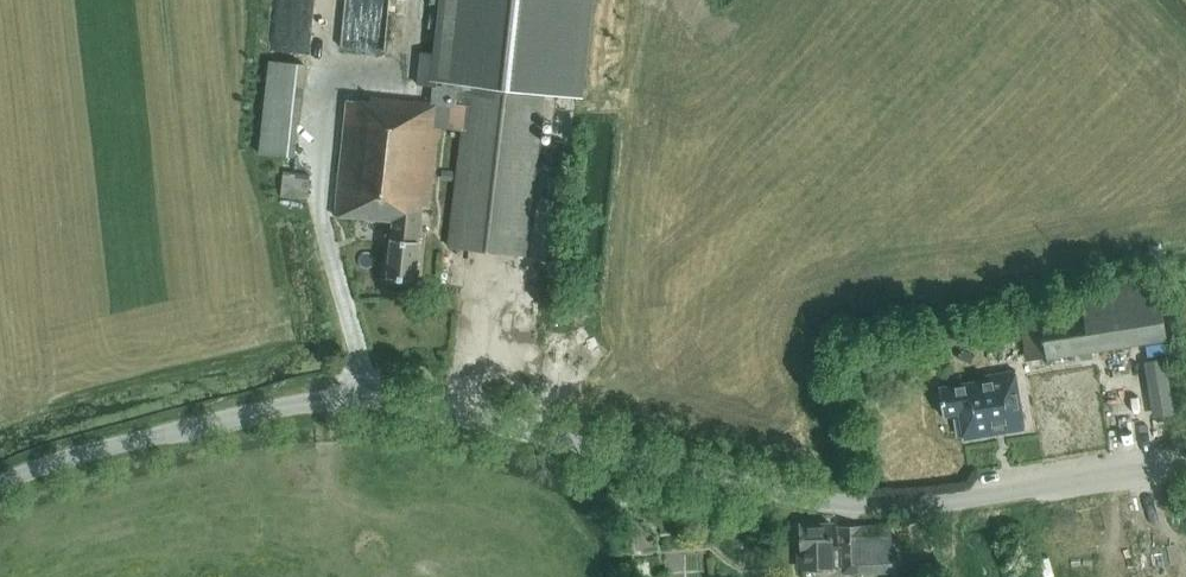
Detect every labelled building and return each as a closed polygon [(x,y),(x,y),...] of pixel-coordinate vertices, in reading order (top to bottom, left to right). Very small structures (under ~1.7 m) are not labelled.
[(594,0),(439,0),(433,54),(430,80),(436,81),(583,97),(594,0)] [(420,53),(417,85),(432,86),(432,85),(436,85),(436,81),(430,80),(433,54),(420,53)] [(269,69),(260,163),(295,166),(305,72),(269,69)] [(525,255),(544,97),(436,85),(432,85),(432,86),(430,103),(372,97),(371,102),(347,99),(334,215),(392,221),(387,277),(414,280),(422,208),(429,208),(438,127),(462,130),(448,246),(525,255)] [(306,199),(309,176),(282,173),(280,196),(306,199)] [(1083,312),(1040,320),(1041,322),(1046,358),(1167,338),(1157,276),(1079,289),(1083,312)] [(1148,360),(1157,416),(1171,414),(1162,358),(1148,360)] [(978,380),(938,386),(943,418),(959,415),(963,440),(989,435),(988,425),(1023,419),(1015,369),(977,376),(978,380)] [(832,547),(831,524),(800,525),(801,569),(808,569),(808,572),(821,571),(821,569),(832,568),(832,567),(841,566),(841,574),(892,572),(891,545),(891,525),(838,527),(839,546),(832,547)] [(675,576),(711,576),(707,555),(672,561),(675,576)] [(651,563),(637,564),(638,576),(653,576),(651,563)]
